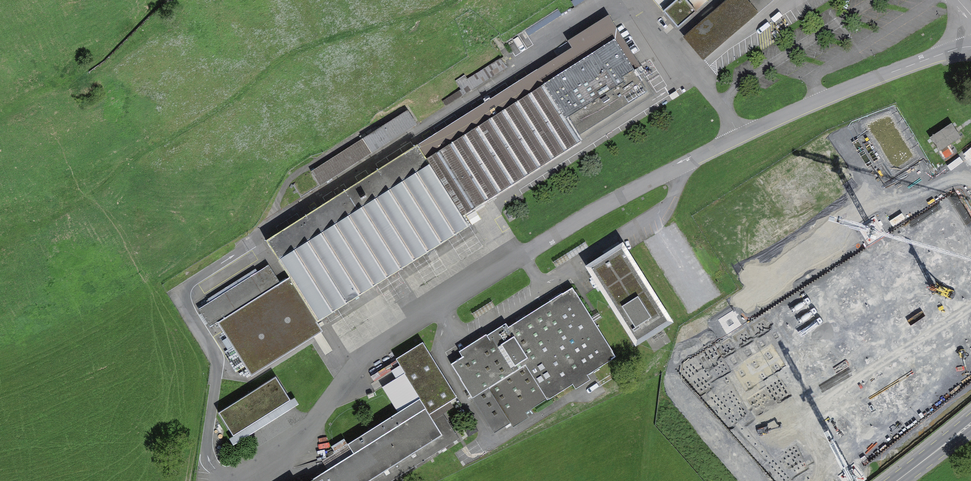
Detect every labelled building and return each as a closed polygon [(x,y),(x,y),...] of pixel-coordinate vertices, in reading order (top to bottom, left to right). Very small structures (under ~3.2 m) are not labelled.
[(572,2),(575,9),(593,0),(577,0),(572,2)] [(677,22),(704,0),(659,0),(677,22)] [(681,35),(703,61),(775,0),(722,0),(681,35)] [(578,44),(271,239),(326,324),(481,226),(472,212),(666,89),(616,11),(574,38),(578,44)] [(414,105),(315,167),(325,183),(424,120),(414,105)] [(953,121),(929,136),(939,151),(962,135),(953,121)] [(936,192),(970,229),(970,193),(967,189),(962,193),(949,180),(936,192)] [(635,241),(597,265),(647,345),(685,321),(635,241)] [(274,263),(204,306),(216,327),(287,284),(274,263)] [(616,359),(571,287),(506,327),(503,322),(454,352),(459,360),(451,365),(494,434),(508,426),(511,431),(529,420),(526,415),(616,359)] [(296,299),(225,342),(237,362),(309,319),(296,299)] [(459,443),(439,410),(455,400),(420,344),(392,361),(400,374),(378,388),(393,412),(335,448),(342,458),(305,480),(398,480),(459,443)] [(217,419),(232,442),(290,404),(275,381),(217,419)]
